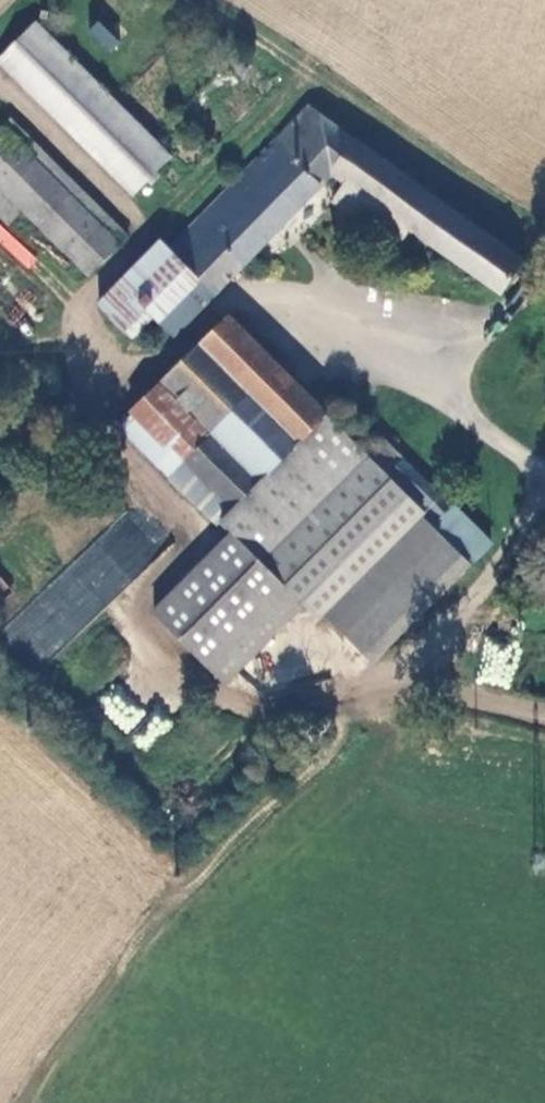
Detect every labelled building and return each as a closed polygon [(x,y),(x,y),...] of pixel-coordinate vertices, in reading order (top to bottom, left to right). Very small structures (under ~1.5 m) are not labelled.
[(97,21),(87,31),(108,51),(118,40),(97,21)] [(141,203),(178,164),(39,28),(1,67),(141,203)] [(416,228),(513,297),(535,264),(321,108),(310,118),(175,258),(167,251),(103,318),(136,350),(152,332),(171,350),(340,174),(353,183),(416,228)] [(126,251),(7,136),(0,143),(0,195),(92,286),(126,251)] [(416,228),(353,183),(340,200),(404,246),(416,228)] [(29,268),(39,256),(0,225),(0,245),(29,268)] [(61,319),(0,260),(0,284),(49,332),(61,319)] [(243,322),(212,352),(311,451),(341,423),(243,322)] [(311,451),(212,352),(132,429),(226,532),(230,529),(245,546),(168,624),(239,694),(316,614),(328,626),(333,621),(378,665),(478,562),(442,528),(447,522),(382,462),(341,423),(311,451)] [(395,449),(382,462),(447,522),(442,528),(478,562),(488,572),(505,554),(395,449)] [(41,664),(161,552),(126,515),(6,627),(41,664)] [(476,682),(509,687),(516,642),(483,637),(476,682)] [(95,701),(126,734),(146,715),(116,682),(95,701)] [(149,750),(169,724),(157,714),(136,740),(149,750)]
